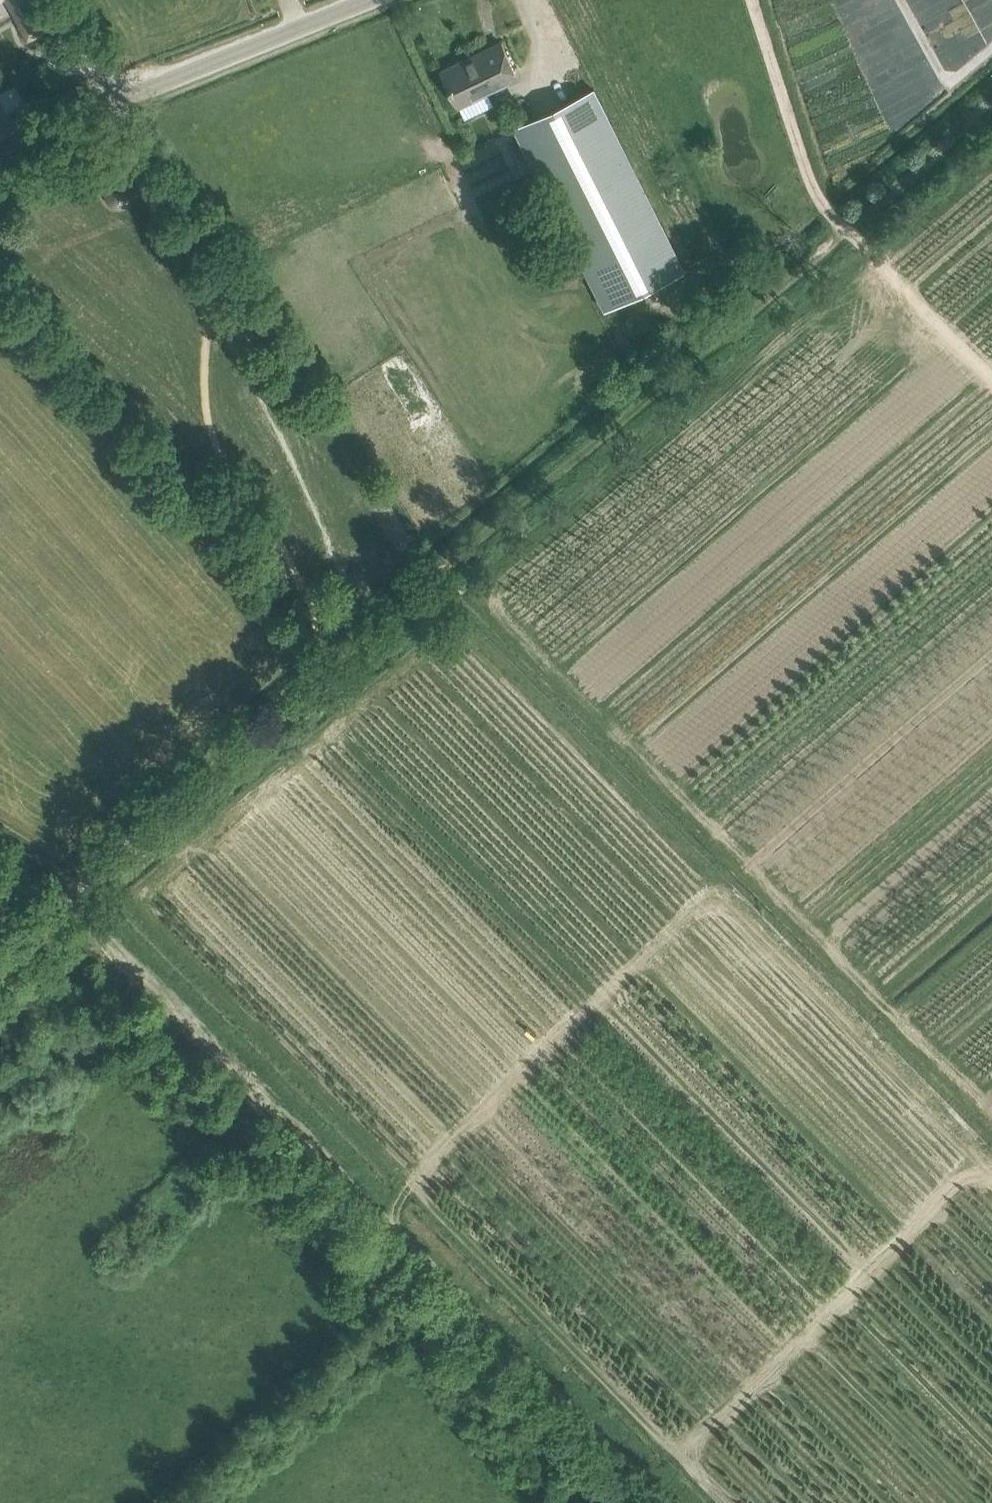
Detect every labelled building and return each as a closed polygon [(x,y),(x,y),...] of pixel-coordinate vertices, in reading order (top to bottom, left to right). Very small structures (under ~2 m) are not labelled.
[(17,13),(39,49),(67,33),(47,0),(0,0),(0,23),(17,13)] [(500,45),(468,60),(467,57),(441,70),(457,103),(482,90),(484,94),(518,77),(501,41),(499,41),(500,45)] [(516,127),(605,308),(684,269),(595,88),(516,127)]
